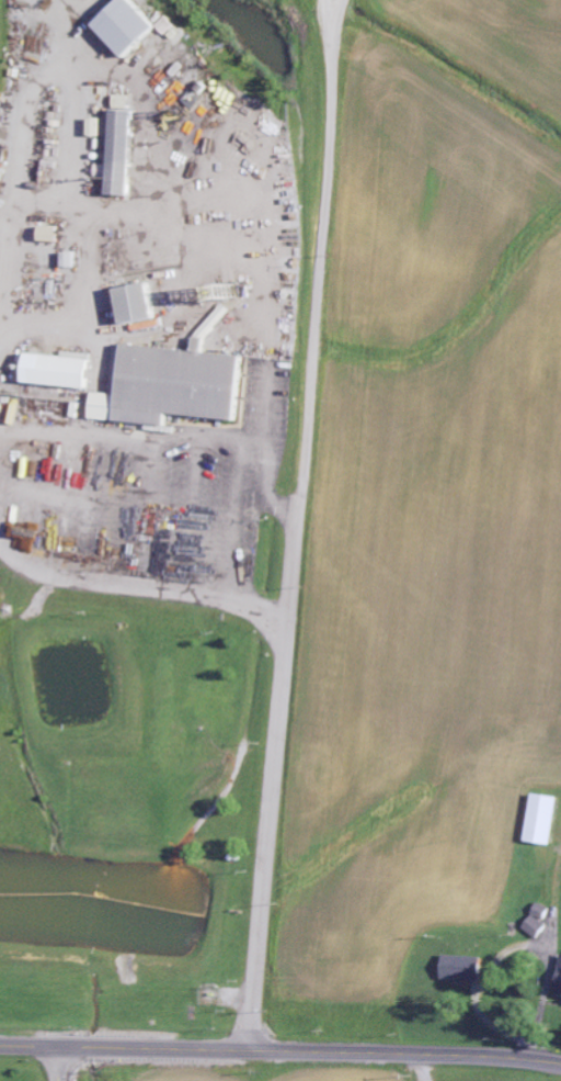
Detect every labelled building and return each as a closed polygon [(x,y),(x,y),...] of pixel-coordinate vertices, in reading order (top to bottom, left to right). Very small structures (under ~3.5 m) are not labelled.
[(143,0),(128,0),(102,24),(133,57),(163,29),(170,37),(181,25),(172,16),(165,23),(143,0)] [(140,109),(113,109),(112,166),(98,165),(98,178),(109,178),(109,194),(138,194),(140,109)] [(105,136),(106,118),(93,118),(92,136),(105,136)] [(64,227),(45,227),(45,242),(63,242),(64,227)] [(80,267),(80,252),(63,253),(64,268),(80,267)] [(120,289),(125,324),(164,318),(159,282),(120,289)] [(98,393),(96,420),(174,426),(175,415),(245,420),(250,354),(130,345),(126,395),(98,393)] [(99,360),(37,352),(33,383),(95,391),(99,360)] [(560,829),(560,797),(540,793),(531,841),(558,846),(560,829)] [(489,981),(489,957),(450,956),(449,980),(489,981)]
